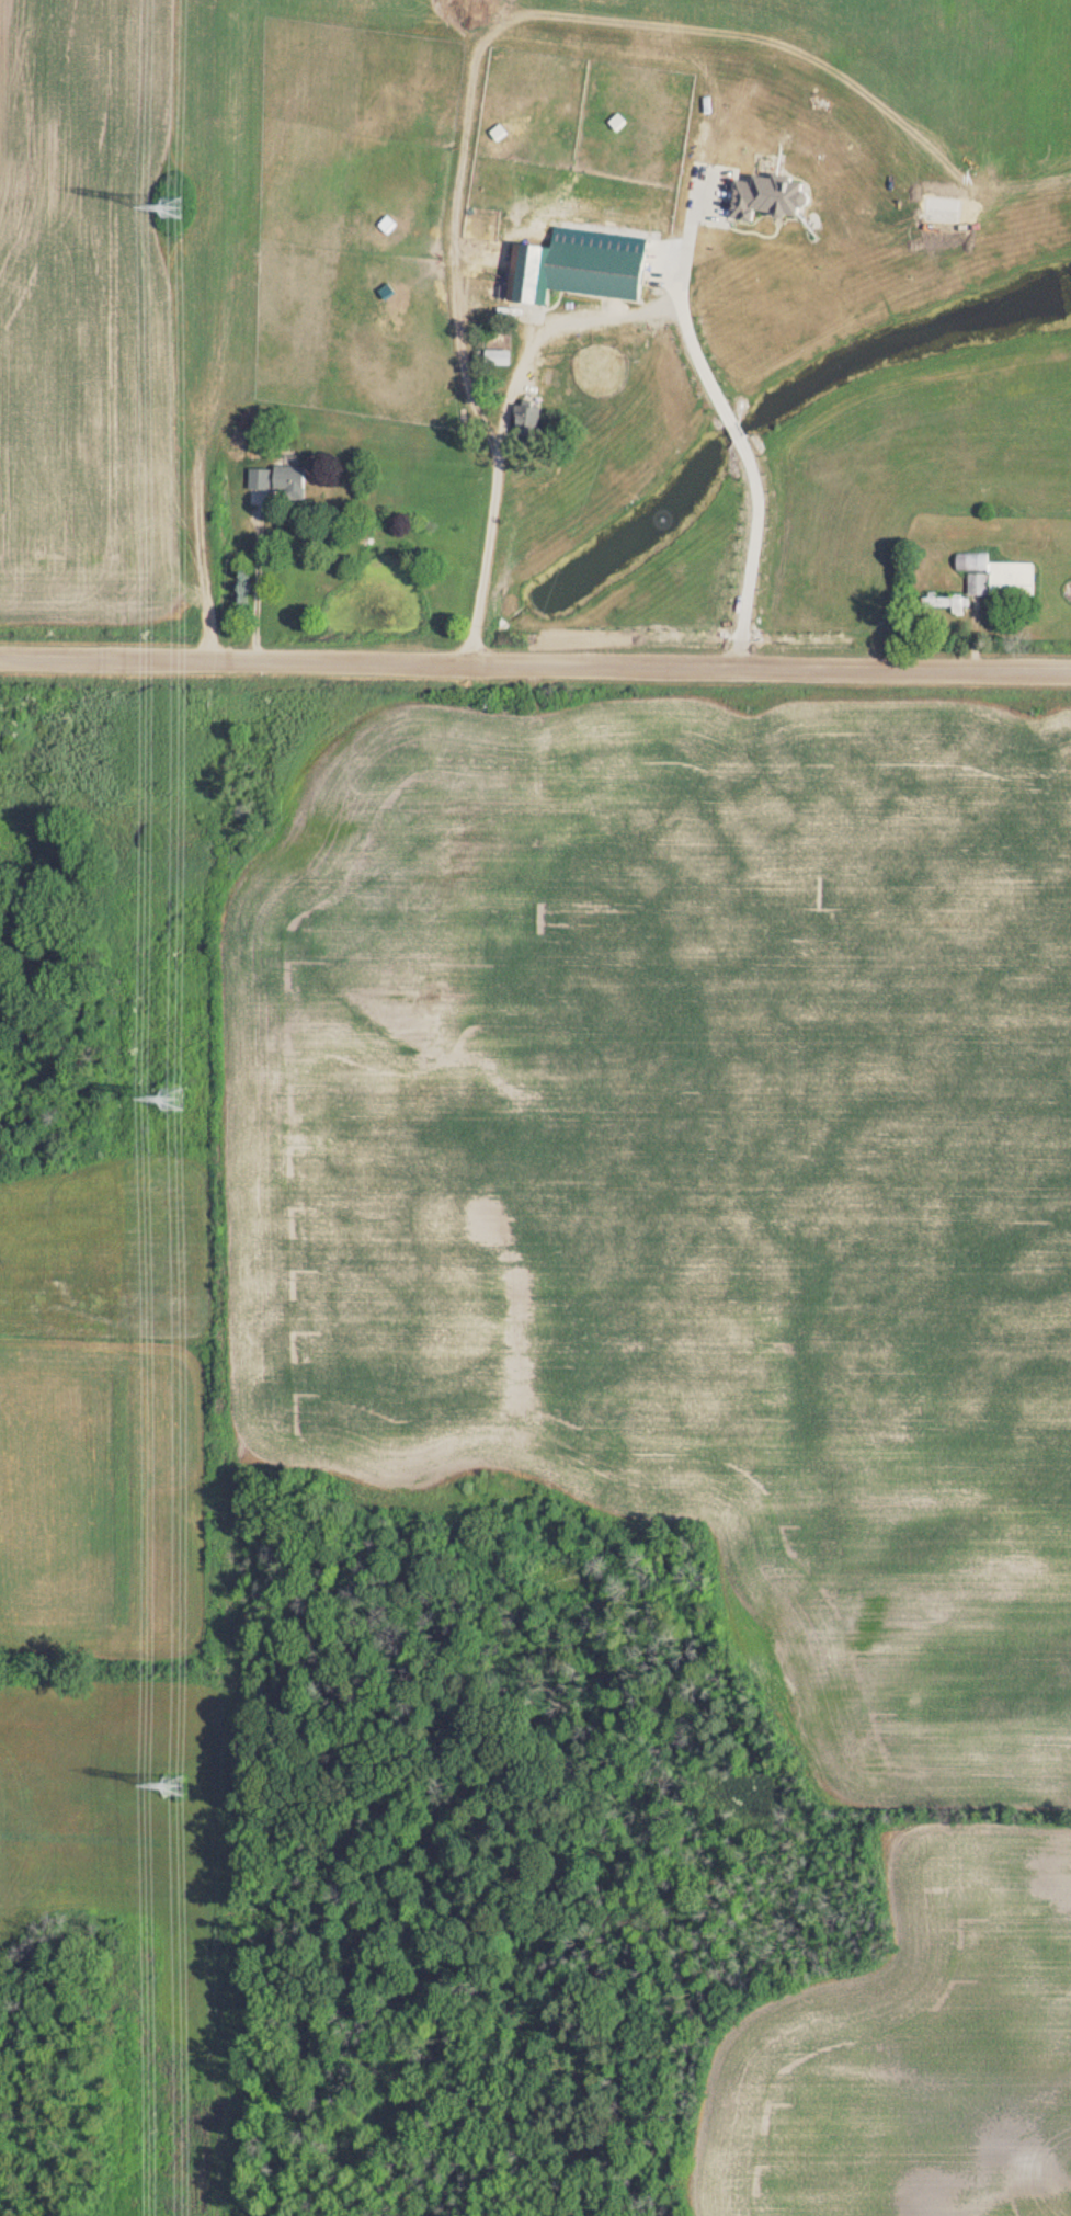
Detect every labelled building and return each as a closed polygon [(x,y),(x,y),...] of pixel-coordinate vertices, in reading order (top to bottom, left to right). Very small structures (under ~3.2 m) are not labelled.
[(557,307),(558,293),(651,303),(656,254),(560,244),(560,249),(521,245),(515,302),(557,307)] [(547,410),(520,410),(520,443),(547,443),(547,410)] [(254,493),(312,495),(313,471),(255,470),(254,493)] [(929,615),(974,615),(974,599),(1040,599),(1041,566),(994,566),(994,576),(973,576),(973,601),(929,600),(929,615)]
